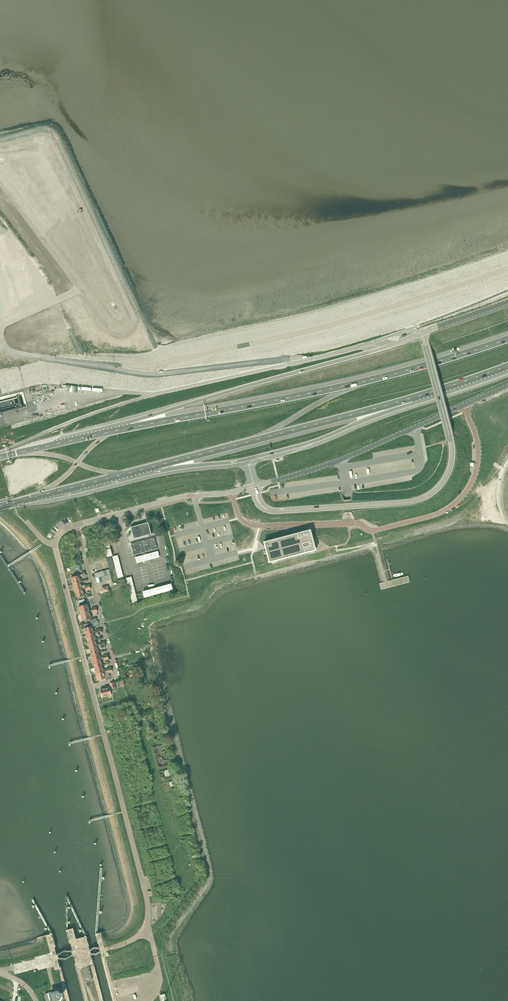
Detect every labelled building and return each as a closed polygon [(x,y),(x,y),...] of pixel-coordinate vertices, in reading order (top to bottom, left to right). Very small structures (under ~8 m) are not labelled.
[(151,534),(148,523),(131,527),(134,539),(139,537),(140,541),(142,541),(141,537),(151,534)] [(315,549),(310,529),(295,533),(263,542),(269,562),(269,563),(316,551),(315,549)] [(157,549),(154,537),(142,541),(140,541),(131,544),(134,555),(144,552),(144,555),(135,557),(137,563),(159,557),(158,551),(146,554),(146,552),(157,549)] [(103,543),(107,557),(112,555),(108,541),(103,543)] [(123,576),(118,555),(112,556),(118,578),(123,576)] [(71,577),(73,584),(81,582),(79,576),(82,576),(85,575),(84,571),(81,572),(82,574),(79,575),(71,577)] [(132,576),(127,577),(132,603),(138,601),(138,599),(142,598),(141,594),(137,595),(132,576)] [(73,584),(75,590),(90,587),(89,584),(85,585),(82,585),(81,582),(73,584)] [(142,589),(144,598),(174,591),(172,583),(142,589)] [(90,587),(75,590),(76,597),(78,597),(79,599),(85,597),(84,595),(83,590),(86,589),(86,590),(91,589),(90,587)] [(79,606),(81,613),(97,609),(96,607),(92,608),(92,609),(89,610),(87,604),(79,606)] [(97,609),(81,613),(83,621),(89,619),(90,623),(94,622),(97,621),(96,617),(91,619),(90,612),(92,612),(93,613),(97,612),(97,609)] [(84,628),(86,635),(101,631),(101,628),(96,630),(97,631),(94,632),(92,626),(95,626),(94,622),(90,623),(86,624),(87,627),(84,628)] [(86,635),(88,641),(96,639),(94,634),(97,633),(97,634),(102,633),(101,631),(86,635)] [(88,641),(89,648),(105,644),(104,641),(100,643),(100,644),(97,644),(96,639),(88,641)] [(91,654),(99,652),(98,649),(101,648),(101,647),(105,646),(105,644),(89,648),(91,654)] [(91,654),(93,661),(108,657),(107,654),(103,655),(103,657),(100,657),(99,652),(91,654)] [(109,659),(108,657),(93,661),(94,667),(102,665),(101,660),(104,659),(104,660),(109,659)] [(102,665),(94,667),(96,673),(111,669),(111,667),(106,668),(106,669),(104,670),(102,665)] [(111,669),(96,673),(98,680),(106,678),(110,677),(109,673),(112,672),(111,669)] [(111,688),(115,687),(114,682),(110,683),(110,687),(100,689),(101,693),(100,693),(101,696),(102,696),(102,697),(111,695),(110,689),(111,688)] [(160,750),(165,749),(164,743),(154,746),(156,755),(161,753),(160,750)] [(85,981),(92,979),(89,967),(82,969),(85,981)] [(63,1000),(65,997),(64,993),(61,991),(53,993),(52,991),(44,993),(46,1000),(62,1000),(63,1000)]
